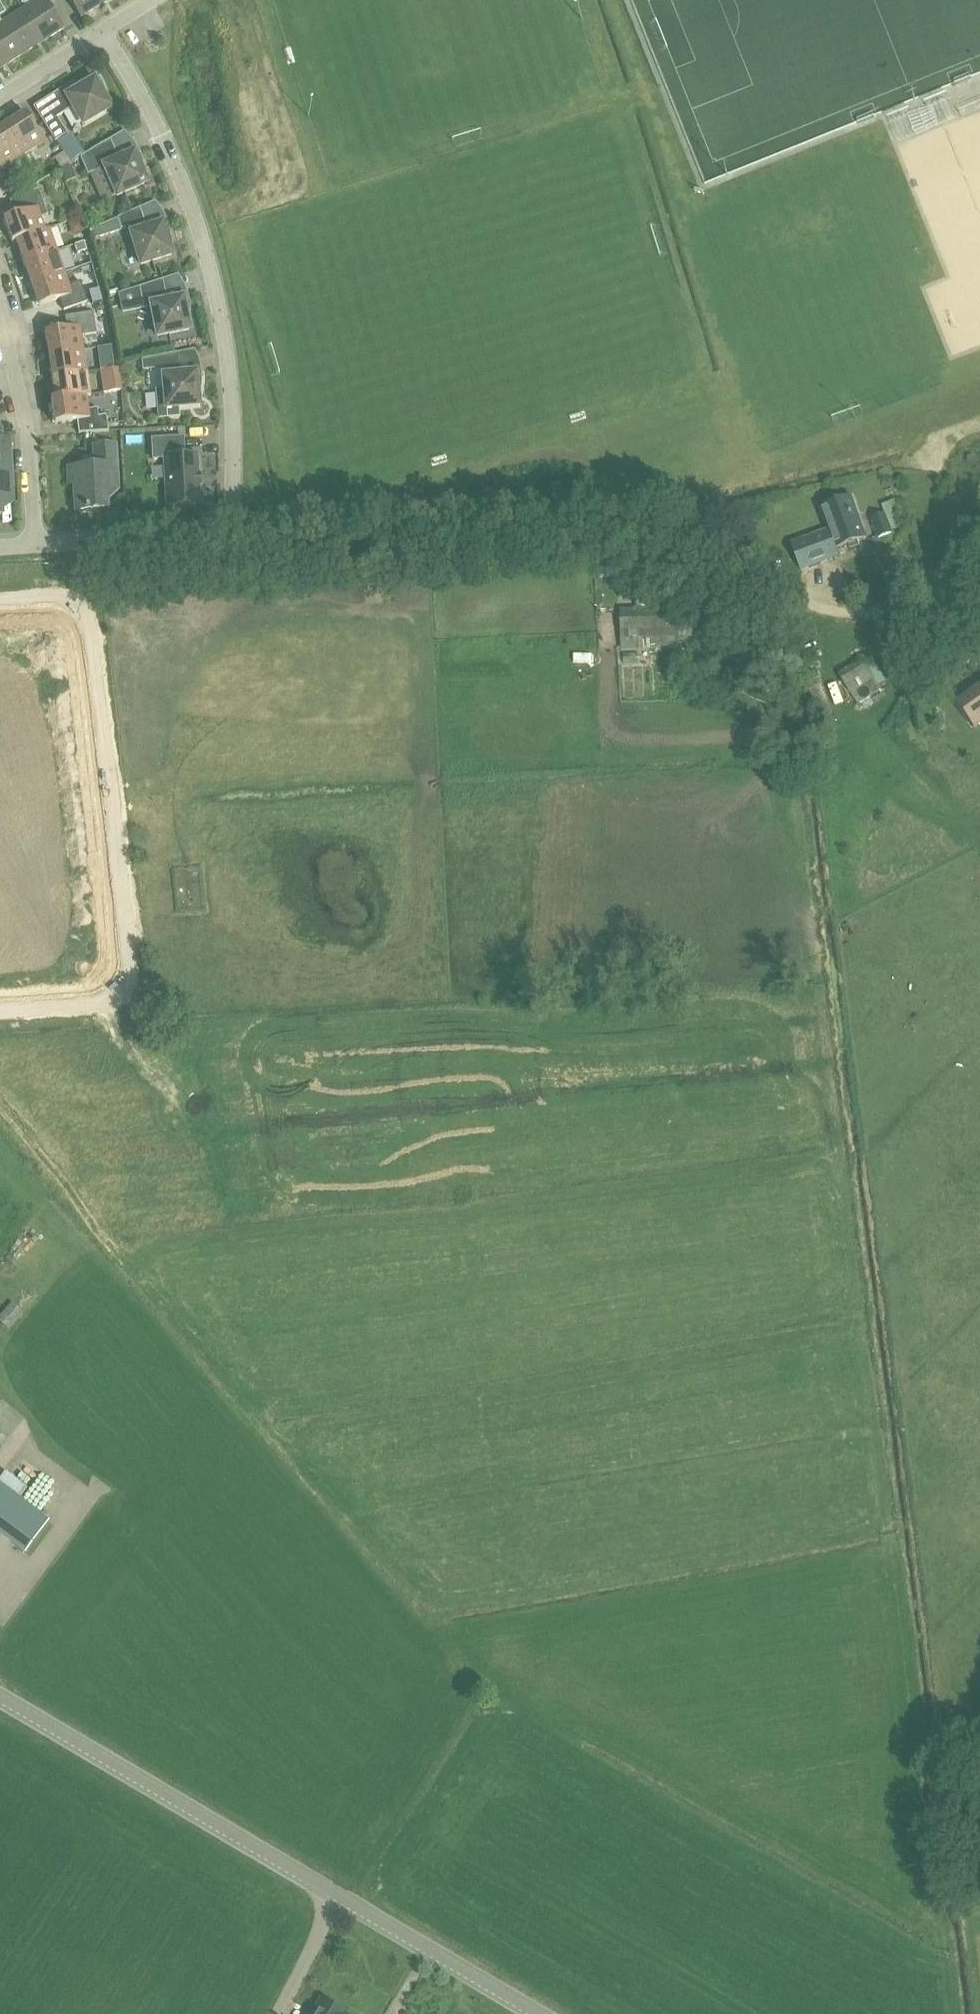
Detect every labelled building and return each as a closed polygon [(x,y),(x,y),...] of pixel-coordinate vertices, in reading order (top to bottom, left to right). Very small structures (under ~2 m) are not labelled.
[(23,11),(43,43),(64,30),(45,0),(40,0),(37,2),(34,4),(23,11)] [(98,0),(69,0),(81,19),(102,6),(98,0)] [(3,23),(2,24),(23,56),(43,43),(23,11),(3,23)] [(2,69),(23,56),(2,24),(0,26),(0,66),(2,69)] [(101,83),(99,79),(78,91),(73,83),(33,109),(55,143),(67,135),(56,119),(73,109),(82,126),(110,110),(108,105),(107,101),(106,96),(105,92),(103,88),(101,83)] [(4,126),(23,156),(43,144),(24,114),(4,126)] [(4,169),(23,156),(4,126),(0,129),(0,163),(4,169)] [(88,153),(81,158),(88,174),(90,174),(103,168),(116,196),(117,197),(146,185),(144,180),(144,176),(144,172),(143,167),(142,163),(141,159),(140,155),(134,158),(133,155),(119,162),(110,141),(88,153)] [(60,168),(66,181),(77,176),(70,163),(60,168)] [(11,245),(16,243),(15,242),(44,232),(40,219),(47,217),(38,191),(12,200),(9,202),(14,218),(3,222),(11,245)] [(63,210),(67,227),(78,225),(75,208),(63,210)] [(171,257),(169,252),(170,248),(170,245),(170,241),(170,237),(169,234),(169,230),(168,227),(162,229),(161,226),(146,231),(139,210),(117,219),(120,231),(129,228),(140,266),(171,257)] [(48,230),(44,232),(15,242),(16,243),(23,264),(56,252),(48,230)] [(73,247),(76,255),(86,252),(83,243),(73,247)] [(64,274),(56,252),(23,264),(30,286),(64,274)] [(68,287),(64,274),(30,286),(38,308),(59,301),(63,312),(87,304),(80,283),(68,287)] [(122,313),(151,307),(157,338),(188,332),(187,327),(189,314),(188,302),(182,303),(182,300),(166,303),(162,281),(119,295),(122,313)] [(48,357),(83,352),(81,338),(96,336),(92,314),(64,319),(66,330),(44,334),(48,357)] [(51,379),(86,374),(83,352),(48,357),(51,379)] [(197,407),(197,402),(198,398),(199,394),(200,390),(201,386),(201,382),(201,377),(195,378),(194,375),(179,377),(177,355),(141,362),(142,372),(162,370),(164,389),(155,390),(158,418),(179,416),(178,409),(197,407)] [(113,359),(99,361),(101,372),(114,370),(114,367),(113,359)] [(51,379),(55,401),(55,402),(85,397),(85,398),(90,397),(86,374),(51,379)] [(119,383),(103,385),(104,394),(121,392),(119,383)] [(55,402),(55,401),(50,402),(54,426),(76,422),(78,435),(108,433),(105,417),(98,418),(96,410),(87,412),(85,398),(85,397),(55,402)] [(183,438),(183,437),(152,439),(153,459),(164,458),(167,505),(200,503),(199,485),(200,485),(199,474),(198,474),(197,456),(180,457),(179,438),(182,438),(183,438)] [(12,489),(11,476),(9,438),(0,438),(0,490),(12,489)] [(103,480),(116,479),(114,446),(93,447),(94,468),(67,470),(68,486),(73,485),(75,513),(105,511),(103,480)] [(800,569),(838,555),(835,548),(867,536),(852,496),(819,508),(828,529),(791,543),(800,569)] [(893,532),(887,514),(871,519),(878,538),(893,532)] [(691,608),(621,610),(622,648),(640,648),(640,637),(647,637),(647,648),(679,648),(679,636),(692,636),(691,608)] [(851,694),(873,679),(862,662),(839,675),(851,694)] [(817,711),(831,704),(827,698),(821,672),(809,675),(806,687),(817,711)] [(963,699),(979,722),(973,726),(974,728),(979,724),(979,684),(956,702),(957,703),(963,699)] [(858,719),(868,714),(862,701),(852,706),(858,719)] [(835,713),(831,704),(817,711),(821,720),(835,713)] [(23,1312),(11,1302),(0,1315),(0,1321),(8,1328),(23,1312)] [(0,1482),(0,1534),(25,1553),(50,1519),(0,1482)] [(321,1999),(312,2013),(348,2013),(321,1999)]
